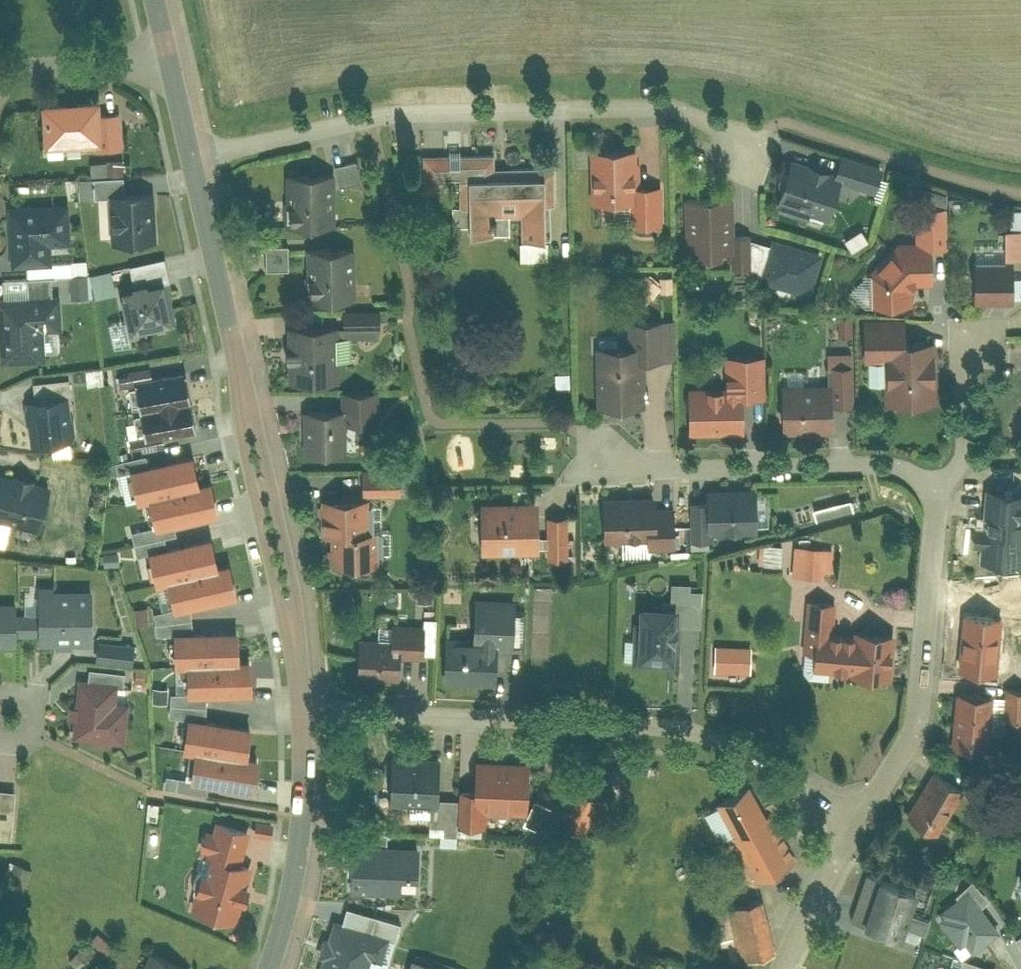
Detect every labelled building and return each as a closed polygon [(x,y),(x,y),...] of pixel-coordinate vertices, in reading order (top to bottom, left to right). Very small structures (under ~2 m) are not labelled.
[(101,93),(44,96),(46,140),(64,139),(64,145),(86,144),(86,138),(97,137),(97,146),(122,145),(121,108),(102,109),(101,93)] [(636,146),(590,146),(590,201),(632,201),(632,222),(658,221),(658,183),(636,183),(636,146)] [(494,148),(423,149),(424,189),(441,188),(441,171),(456,171),(494,171),(494,162),(494,148)] [(838,151),(833,168),(839,170),(836,178),(873,189),(881,164),(838,151)] [(833,168),(788,154),(773,200),(825,216),(836,178),(839,170),(833,168)] [(329,172),(285,174),(287,226),(332,224),(331,183),(359,182),(358,161),(328,162),(329,172)] [(552,161),(494,162),(494,171),(456,171),(457,202),(451,202),(451,221),(464,221),(465,237),(549,235),(548,201),(553,201),(552,161)] [(111,187),(124,187),(124,172),(95,173),(95,179),(80,179),(80,196),(96,195),(96,193),(111,192),(111,187)] [(124,187),(111,187),(111,192),(112,240),(157,239),(156,187),(124,187)] [(733,194),(683,194),(683,248),(730,248),(730,265),(747,265),(747,235),(747,230),(733,230),(733,194)] [(9,203),(11,264),(52,262),(51,240),(72,240),(70,200),(9,203)] [(944,203),(915,203),(916,237),(897,236),(869,268),(869,301),(910,299),(910,287),(916,281),(930,280),(930,242),(945,242),(944,203)] [(1018,227),(1000,227),(1000,261),(972,261),(972,298),(1008,298),(1008,257),(1018,257),(1018,227)] [(766,240),(747,235),(747,265),(761,271),(760,278),(808,292),(820,250),(769,234),(766,240)] [(286,242),(264,242),(265,267),(286,267),(286,242)] [(346,242),(305,242),(306,295),(347,295),(346,242)] [(134,280),(118,284),(130,335),(178,324),(173,304),(167,279),(166,272),(170,271),(166,254),(130,262),(130,263),(134,280)] [(89,270),(70,271),(71,295),(90,294),(89,270)] [(648,270),(633,289),(647,301),(657,289),(671,289),(671,276),(656,277),(648,270)] [(106,271),(92,273),(95,286),(108,284),(106,271)] [(28,274),(29,294),(55,293),(54,273),(28,274)] [(2,358),(44,356),(43,325),(62,324),(60,293),(55,293),(29,294),(0,296),(0,325),(2,358)] [(377,306),(339,306),(339,326),(377,326),(377,306)] [(850,312),(836,312),(836,333),(850,333),(850,312)] [(632,340),(595,340),(595,402),(642,403),(642,356),(673,356),(673,314),(632,314),(632,340)] [(903,316),(860,316),(860,359),(885,359),(886,399),(933,399),(932,332),(904,333),(903,316)] [(336,320),(285,321),(287,379),(337,378),(336,320)] [(723,383),(686,383),(687,434),(742,433),(742,396),(763,395),(762,350),(723,351),(723,383)] [(779,386),(779,428),(831,428),(831,398),(850,398),(850,361),(827,360),(827,386),(779,386)] [(85,365),(74,367),(75,376),(86,375),(85,365)] [(35,371),(35,396),(68,391),(69,395),(72,395),(71,368),(35,371)] [(135,368),(119,370),(121,383),(137,381),(135,368)] [(567,369),(553,369),(553,385),(567,385),(567,369)] [(188,370),(139,378),(148,433),(163,431),(197,425),(188,370)] [(376,385),(342,386),(343,403),(343,418),(377,418),(376,385)] [(35,396),(27,398),(34,440),(75,433),(69,395),(68,391),(35,396)] [(343,403),(303,404),(304,453),(343,453),(343,418),(343,403)] [(148,433),(131,436),(133,446),(143,445),(144,448),(165,444),(163,431),(148,433)] [(148,461),(132,465),(133,467),(139,497),(152,494),(158,522),(175,518),(220,509),(213,473),(202,476),(197,451),(148,461)] [(132,465),(148,461),(146,452),(116,458),(119,470),(133,467),(132,465)] [(397,466),(360,465),(360,491),(397,492),(397,466)] [(42,527),(50,483),(0,473),(0,519),(42,527)] [(704,497),(689,497),(690,537),(712,537),(711,530),(755,529),(754,485),(704,487),(704,497)] [(980,557),(1020,559),(1020,546),(1020,490),(984,488),(980,557)] [(600,493),(600,536),(643,535),(643,543),(672,543),(671,503),(651,503),(651,492),(600,493)] [(363,493),(319,493),(319,531),(328,531),(328,562),(375,562),(374,525),(364,525),(363,493)] [(534,498),(477,499),(478,548),(535,547),(534,498)] [(565,509),(544,510),(545,552),(566,551),(565,509)] [(178,531),(175,518),(158,522),(132,528),(137,553),(153,550),(152,545),(167,542),(165,534),(178,531)] [(214,532),(167,542),(152,545),(153,550),(159,579),(170,577),(176,604),(192,601),(239,591),(231,557),(220,559),(214,532)] [(780,542),(762,541),(761,561),(779,562),(780,542)] [(833,545),(794,542),(791,572),(821,575),(821,567),(830,568),(833,545)] [(1006,577),(969,573),(966,600),(1002,604),(1006,577)] [(673,601),(673,620),(699,621),(700,585),(688,585),(688,579),(668,578),(668,595),(659,595),(659,600),(673,601)] [(94,583),(40,583),(40,610),(19,610),(19,631),(40,631),(40,640),(94,640),(94,583)] [(431,586),(416,585),(415,599),(430,600),(431,586)] [(19,610),(19,598),(0,598),(0,643),(19,643),(19,631),(19,610)] [(469,633),(440,633),(440,678),(494,679),(494,646),(520,646),(521,608),(512,608),(512,599),(469,599),(469,633)] [(659,600),(634,600),(633,639),(626,638),(625,663),(666,664),(667,656),(672,656),(673,620),(673,601),(659,600)] [(194,625),(192,601),(176,604),(155,610),(157,632),(176,631),(176,625),(194,625)] [(834,604),(803,601),(799,667),(890,674),(894,629),(833,625),(834,604)] [(148,604),(134,605),(135,622),(149,621),(148,604)] [(422,608),(421,624),(420,650),(433,651),(434,608),(422,608)] [(964,609),(958,667),(990,670),(997,612),(964,609)] [(384,638),(355,637),(353,673),(396,674),(396,654),(420,655),(420,650),(421,624),(385,622),(384,638)] [(242,625),(194,625),(176,625),(176,631),(176,659),(189,659),(189,690),(208,690),(253,690),(253,653),(242,653),(242,625)] [(136,639),(99,636),(97,656),(134,660),(136,639)] [(712,643),(711,670),(739,670),(740,643),(712,643)] [(89,664),(88,679),(121,683),(124,683),(126,668),(89,664)] [(76,678),(70,733),(126,739),(130,699),(119,698),(121,683),(88,679),(76,678)] [(1004,685),(1001,714),(1020,716),(1020,686),(1004,685)] [(957,687),(950,744),(982,748),(989,691),(957,687)] [(208,714),(208,690),(189,690),(170,689),(169,714),(187,716),(188,711),(208,714)] [(254,720),(208,714),(188,711),(187,716),(185,745),(191,746),(186,774),(209,778),(257,786),(261,752),(250,751),(254,720)] [(436,758),(386,757),(385,799),(428,800),(435,800),(435,795),(436,758)] [(467,783),(457,783),(457,795),(456,820),(484,820),(484,808),(525,809),(527,759),(467,757),(467,783)] [(207,791),(209,778),(186,774),(166,771),(164,784),(207,791)] [(931,773),(909,815),(934,829),(956,787),(931,773)] [(753,783),(716,799),(753,879),(789,862),(753,783)] [(0,784),(0,832),(12,833),(16,785),(0,784)] [(457,795),(435,795),(435,800),(428,800),(428,833),(456,834),(456,820),(457,795)] [(159,800),(149,799),(147,816),(157,817),(159,800)] [(253,826),(216,816),(213,827),(206,825),(200,848),(206,849),(191,907),(240,920),(256,861),(244,858),(253,826)] [(274,820),(257,817),(255,831),(272,834),(274,820)] [(355,839),(350,839),(348,887),(397,888),(398,870),(413,870),(414,841),(385,840),(385,828),(355,827),(355,839)] [(864,872),(850,918),(899,934),(903,921),(922,927),(926,913),(909,908),(915,888),(864,872)] [(967,886),(979,902),(987,896),(971,876),(954,890),(956,893),(967,886)] [(969,949),(997,929),(979,902),(967,886),(956,893),(938,906),(942,911),(937,915),(957,944),(962,940),(969,949)] [(761,903),(731,911),(743,957),(772,949),(761,903)] [(88,938),(69,956),(82,968),(108,968),(114,963),(88,938)] [(146,968),(192,968),(152,953),(146,968)] [(972,968),(995,968),(995,967),(951,953),(948,962),(953,963),(972,968)] [(407,968),(463,968),(410,955),(407,968)]
